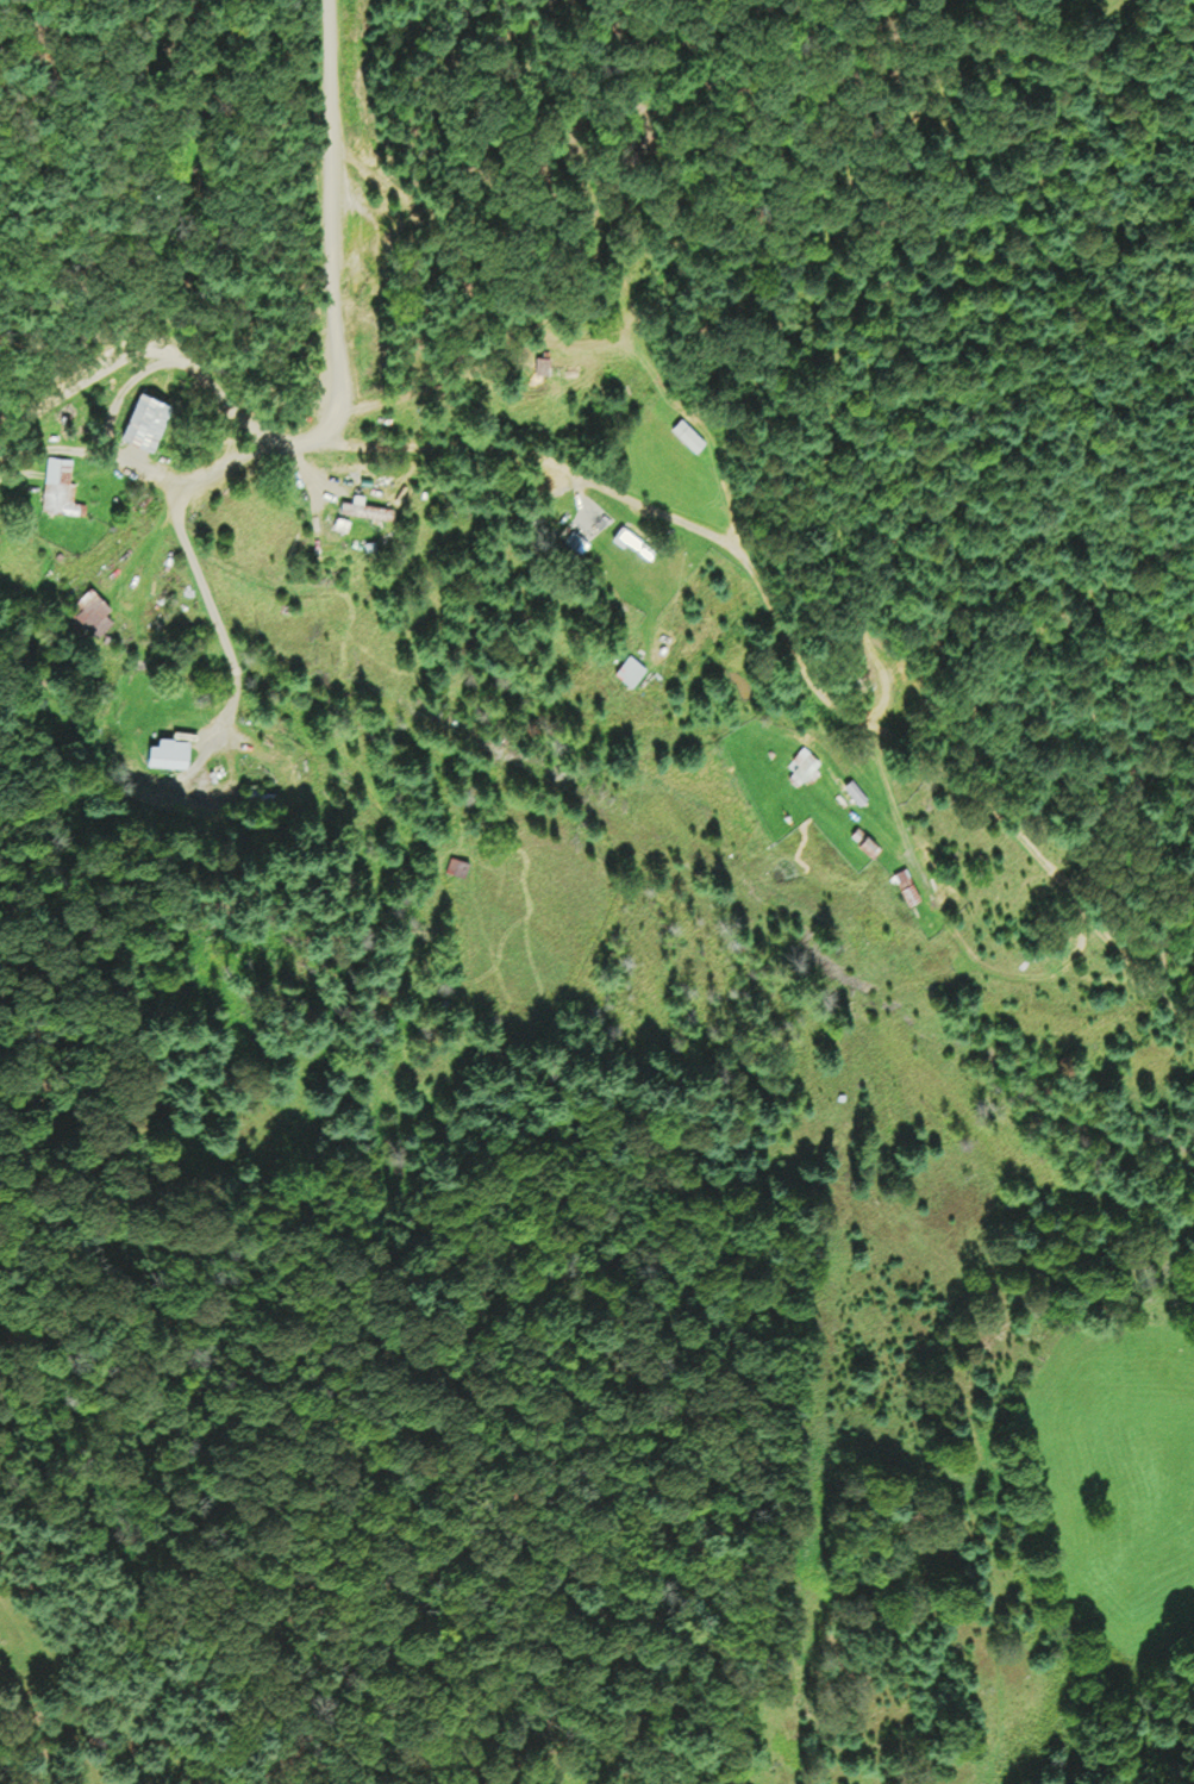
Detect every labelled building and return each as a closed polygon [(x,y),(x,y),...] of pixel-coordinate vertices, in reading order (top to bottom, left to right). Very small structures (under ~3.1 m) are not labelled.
[(553,356),(540,356),(540,374),(553,374),(553,356)] [(143,391),(175,403),(157,448),(126,435),(143,391)] [(676,425),(686,417),(707,442),(698,450),(676,425)] [(51,455),(76,459),(69,510),(45,507),(51,455)] [(343,509),(344,497),(398,505),(396,517),(343,509)] [(567,539),(575,526),(587,535),(579,547),(567,539)] [(651,557),(620,535),(625,528),(657,550),(651,557)] [(94,584),(114,607),(88,629),(68,606),(94,584)] [(618,673),(629,654),(648,665),(637,684),(618,673)] [(149,762),(151,743),(161,743),(162,735),(193,738),(189,766),(149,762)] [(813,780),(809,776),(807,780),(806,779),(800,785),(790,776),(796,771),(789,763),(806,746),(823,762),(818,767),(821,771),(813,780)] [(276,801),(244,798),(245,788),(277,791),(276,801)] [(852,835),(861,824),(883,843),(875,854),(852,835)] [(452,854),(471,861),(465,877),(446,871),(452,854)] [(895,872),(908,865),(924,896),(911,903),(895,872)]
